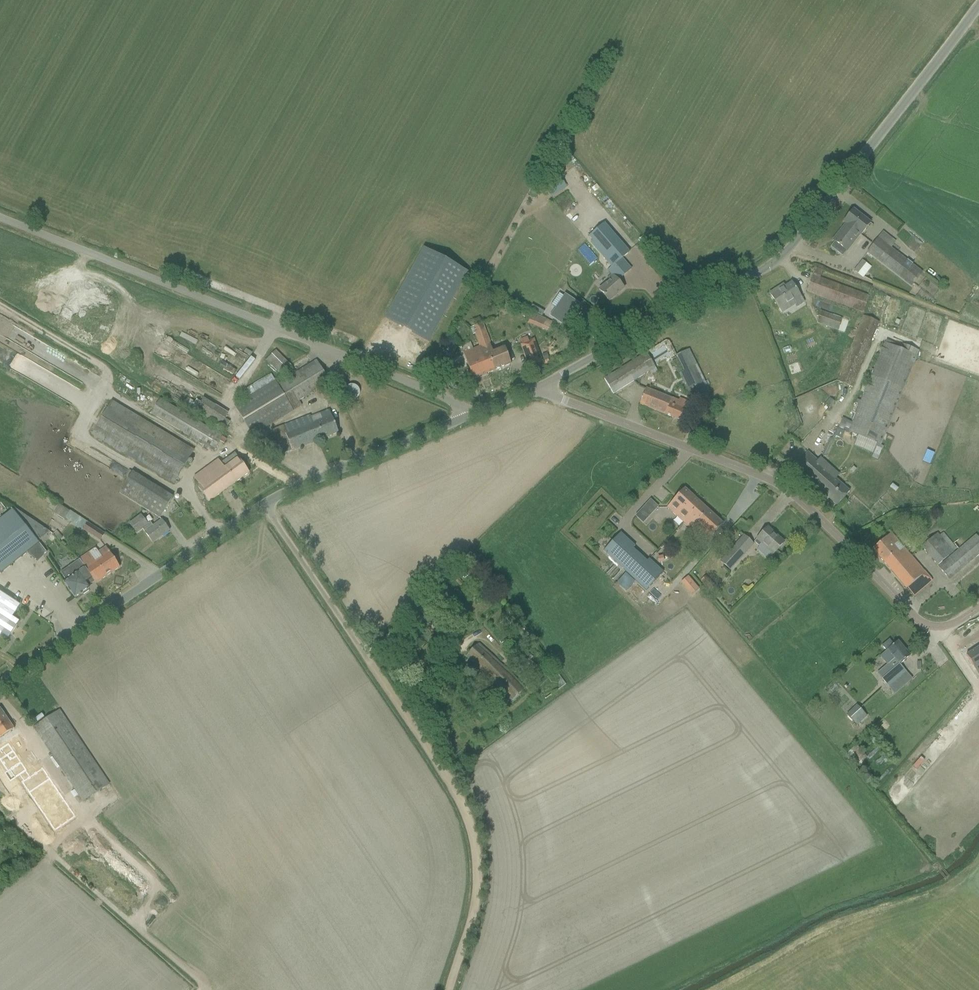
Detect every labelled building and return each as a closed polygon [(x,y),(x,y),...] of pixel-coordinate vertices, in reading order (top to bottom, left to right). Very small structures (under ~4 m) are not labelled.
[(556,186),(547,192),(551,197),(566,187),(559,177),(553,182),(556,186)] [(853,210),(844,222),(861,235),(870,223),(853,210)] [(834,242),(830,247),(842,256),(846,251),(845,250),(858,234),(861,235),(844,222),(845,224),(843,227),(840,231),(842,232),(834,242)] [(608,270),(612,275),(608,279),(609,281),(599,290),(609,301),(624,289),(617,281),(631,269),(622,259),(629,252),(604,224),(589,237),(613,265),(608,270)] [(864,251),(870,243),(862,237),(856,245),(864,251)] [(867,252),(911,287),(922,273),(878,239),(867,252)] [(467,272),(424,248),(385,318),(429,342),(467,272)] [(851,270),(855,273),(864,263),(860,261),(851,270)] [(864,262),(857,274),(863,278),(871,266),(864,262)] [(806,292),(862,313),(868,297),(812,276),(806,292)] [(769,294),(782,313),(795,304),(797,307),(804,302),(791,283),(781,289),(780,287),(769,294)] [(565,295),(551,316),(564,326),(579,305),(565,295)] [(816,324),(837,330),(841,318),(820,312),(816,324)] [(837,382),(852,388),(879,323),(864,317),(837,382)] [(463,354),(473,380),(511,365),(504,347),(492,352),(481,324),(472,327),(479,347),(463,354)] [(575,336),(580,342),(591,336),(587,329),(575,336)] [(541,361),(533,340),(529,342),(527,338),(520,340),(522,344),(520,345),(528,366),(541,361)] [(885,344),(884,343),(848,432),(881,445),(917,356),(916,356),(918,351),(902,344),(901,346),(886,340),(885,344)] [(710,393),(688,350),(676,356),(684,371),(679,374),(692,401),(693,402),(710,393)] [(265,360),(271,366),(281,356),(275,351),(265,360)] [(604,379),(613,394),(656,369),(646,353),(604,379)] [(233,406),(252,436),(301,406),(298,401),(322,387),(323,389),(328,386),(327,384),(329,383),(316,361),(276,385),(275,382),(233,406)] [(640,405),(682,422),(686,412),(689,403),(679,399),(678,402),(646,389),(640,405)] [(223,418),(225,414),(196,396),(188,409),(223,431),(229,422),(223,418)] [(151,414),(211,450),(213,451),(219,441),(224,444),(226,440),(159,400),(151,414)] [(92,435),(174,484),(193,451),(112,403),(92,435)] [(272,431),(281,456),(338,433),(329,410),(311,418),(310,415),(272,431)] [(200,486),(198,487),(209,503),(249,473),(235,453),(221,464),(218,460),(193,478),(200,486)] [(794,468),(813,486),(814,485),(837,506),(849,492),(830,474),(833,470),(820,458),(817,461),(807,453),(794,468)] [(119,494),(146,510),(152,501),(165,510),(172,497),(132,473),(119,494)] [(723,524),(684,489),(667,508),(677,517),(681,512),(687,518),(683,523),(688,528),(693,523),(704,533),(699,538),(705,543),(715,532),(716,531),(723,524)] [(152,501),(146,510),(159,518),(165,510),(152,501)] [(64,520),(65,519),(100,541),(105,534),(60,504),(54,513),(64,520)] [(642,509),(635,516),(643,523),(649,516),(642,509)] [(0,520),(0,572),(1,574),(29,551),(37,561),(46,553),(28,530),(25,526),(13,510),(0,520)] [(142,529),(152,543),(169,531),(161,520),(153,527),(150,523),(147,525),(141,516),(129,524),(136,534),(142,529)] [(754,542),(759,547),(761,544),(773,554),(784,543),(767,528),(754,542)] [(663,573),(648,559),(646,562),(639,555),(638,556),(632,550),(635,547),(620,533),(603,551),(646,591),(663,573)] [(872,549),(906,589),(907,589),(913,596),(931,581),(891,533),(872,549)] [(949,580),(978,555),(978,539),(975,535),(938,567),(937,566),(953,553),(937,534),(929,541),(925,537),(918,543),(949,580)] [(720,563),(729,570),(753,545),(744,537),(720,563)] [(95,584),(120,568),(106,547),(98,553),(95,549),(80,559),(80,560),(88,572),(87,572),(91,577),(95,584)] [(68,568),(60,573),(66,581),(64,583),(75,598),(82,593),(83,595),(89,591),(87,589),(89,588),(84,582),(91,577),(87,572),(88,572),(80,560),(68,568)] [(624,590),(632,581),(623,573),(615,582),(624,590)] [(705,576),(701,581),(710,590),(715,586),(705,576)] [(688,577),(681,582),(691,595),(698,589),(688,577)] [(0,592),(0,636),(1,634),(8,639),(19,622),(12,618),(20,605),(0,592)] [(431,643),(437,651),(443,646),(437,638),(431,643)] [(886,651),(880,656),(892,671),(881,679),(889,687),(906,673),(899,665),(910,656),(897,641),(893,645),(889,640),(882,647),(886,651)] [(466,657),(511,702),(525,689),(513,676),(503,667),(479,644),(466,657)] [(424,654),(429,661),(437,654),(432,647),(424,654)] [(966,656),(978,675),(978,674),(978,647),(977,648),(966,656)] [(516,660),(524,668),(527,665),(532,670),(536,666),(523,653),(516,660)] [(846,715),(857,726),(867,717),(857,705),(846,715)] [(5,717),(0,709),(0,753),(21,784),(16,788),(22,798),(8,808),(13,815),(33,801),(27,792),(47,778),(5,717)] [(34,728),(39,736),(83,802),(109,784),(59,711),(34,728)] [(40,809),(57,835),(76,823),(59,796),(40,809)]
